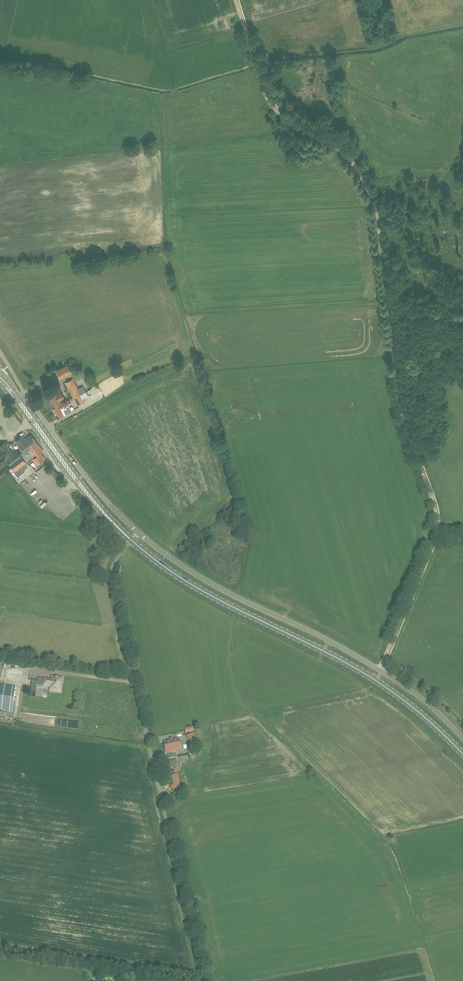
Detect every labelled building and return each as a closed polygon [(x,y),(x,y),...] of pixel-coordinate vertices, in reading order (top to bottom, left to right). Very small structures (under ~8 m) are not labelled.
[(60,378),(71,373),(67,366),(56,371),(60,378)] [(86,391),(81,394),(73,379),(65,382),(77,405),(85,401),(83,399),(88,396),(86,391)] [(54,407),(61,404),(60,400),(64,398),(61,392),(57,395),(56,394),(49,398),(54,407)] [(61,404),(54,407),(52,408),(58,418),(70,412),(67,406),(71,404),(69,400),(61,404)] [(43,451),(31,435),(26,439),(23,435),(16,440),(22,449),(18,452),(17,451),(13,454),(7,445),(8,444),(6,442),(5,443),(4,442),(0,445),(0,476),(10,468),(17,478),(22,474),(21,473),(29,467),(26,462),(32,457),(37,464),(45,459),(41,453),(43,451)] [(55,683),(61,684),(62,678),(52,676),(51,680),(44,679),(44,682),(52,683),(52,685),(55,685),(55,683)] [(61,686),(61,684),(55,683),(55,685),(52,685),(52,683),(44,682),(43,686),(50,686),(50,690),(60,692),(60,691),(61,690),(61,689),(62,688),(61,687),(61,686)] [(15,686),(0,684),(0,710),(11,711),(15,686)] [(170,740),(164,742),(166,753),(181,750),(179,741),(178,739),(177,739),(173,740),(173,739),(172,739),(170,739),(170,740)] [(164,760),(165,763),(163,763),(164,770),(179,767),(177,760),(171,761),(170,759),(164,760)] [(181,789),(179,775),(170,776),(172,790),(181,789)]
